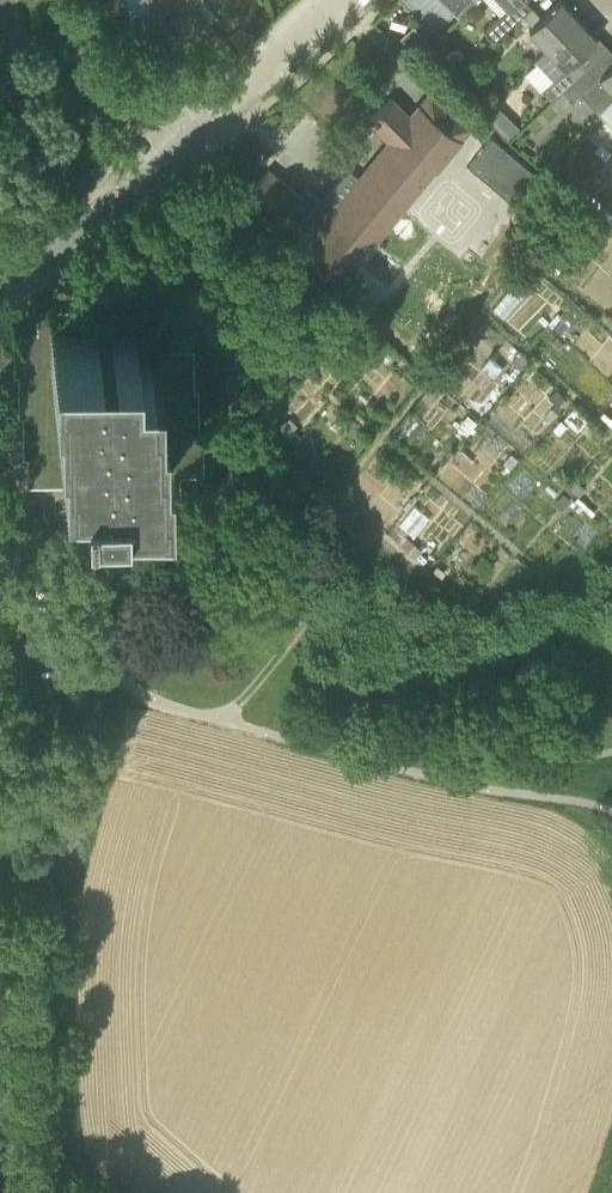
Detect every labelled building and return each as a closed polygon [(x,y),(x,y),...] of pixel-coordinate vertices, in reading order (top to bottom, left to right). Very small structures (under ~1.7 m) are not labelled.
[(162,0),(148,0),(151,14),(164,12),(162,0)] [(176,0),(162,0),(164,12),(178,9),(176,0)] [(190,0),(176,0),(178,9),(192,6),(191,5),(190,0)] [(458,11),(470,0),(447,0),(458,11)] [(509,6),(484,29),(495,41),(523,14),(532,6),(526,0),(503,0),(509,6)] [(523,14),(533,24),(529,28),(548,48),(578,19),(560,0),(559,0),(541,16),(532,6),(523,14)] [(204,3),(192,5),(211,22),(217,17),(204,2),(204,3)] [(578,19),(548,48),(535,60),(553,79),(542,89),(553,100),(586,68),(576,57),(597,38),(578,19)] [(437,57),(437,48),(433,44),(424,53),(433,61),(437,57)] [(553,100),(562,111),(581,93),(598,111),(611,98),(611,63),(599,75),(596,78),(586,68),(553,100)] [(469,126),(430,93),(410,117),(391,97),(370,117),(392,139),(359,178),(349,169),(323,200),(314,192),(307,193),(303,198),(269,169),(242,202),(338,282),(433,168),(435,170),(461,139),(460,137),(469,126)] [(494,102),(482,114),(506,137),(518,126),(494,102)] [(514,202),(538,174),(491,135),(468,163),(514,202)] [(604,183),(591,195),(610,215),(611,214),(611,188),(606,181),(604,183)] [(556,259),(550,255),(544,263),(550,267),(556,259)] [(98,332),(97,308),(38,309),(39,332),(14,332),(15,376),(19,376),(19,417),(23,417),(23,459),(28,459),(28,487),(81,486),(81,500),(181,499),(180,476),(204,475),(204,432),(200,432),(199,391),(195,391),(195,350),(137,350),(137,332),(102,332),(98,332)] [(560,317),(552,325),(560,333),(568,325),(560,317)] [(558,334),(552,340),(559,346),(564,341),(558,334)] [(521,367),(528,360),(517,350),(510,357),(521,367)] [(555,386),(547,394),(556,402),(563,395),(555,386)] [(518,459),(511,453),(503,462),(510,468),(518,459)] [(574,480),(568,487),(577,495),(583,487),(574,480)] [(415,556),(422,548),(416,542),(409,550),(415,556)] [(439,578),(445,571),(436,564),(431,570),(439,578)]
